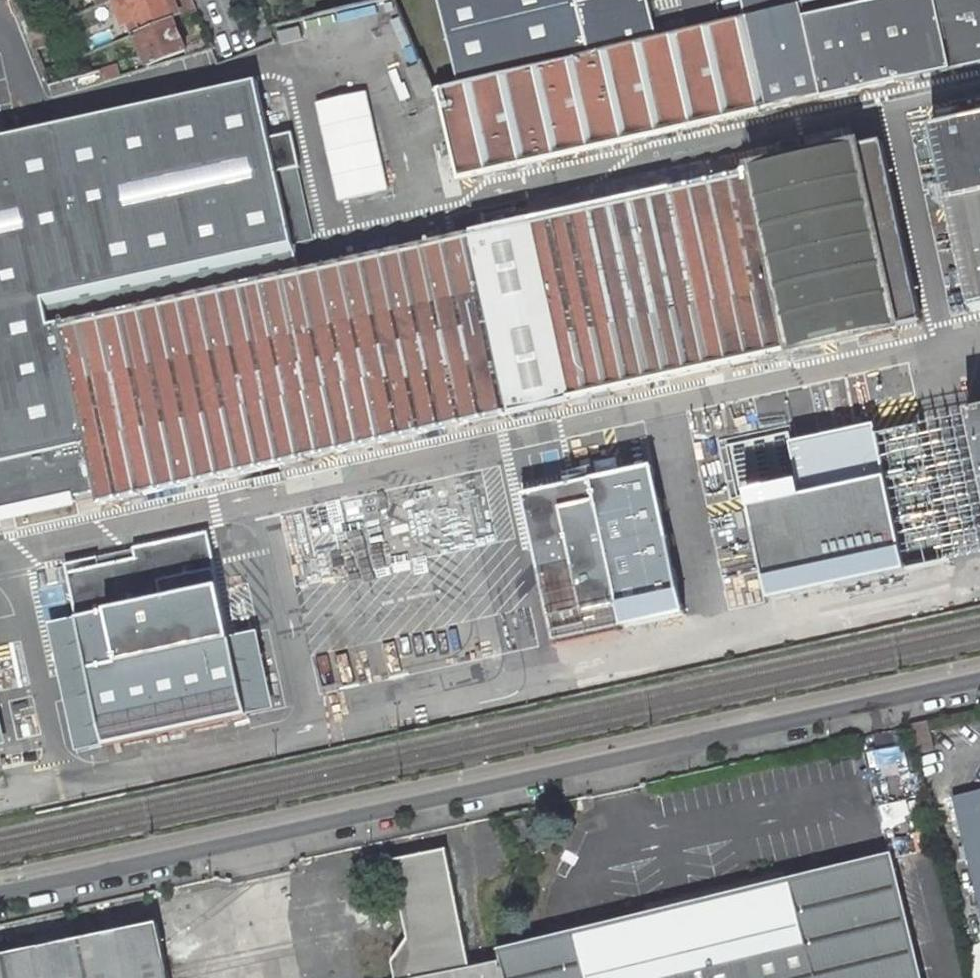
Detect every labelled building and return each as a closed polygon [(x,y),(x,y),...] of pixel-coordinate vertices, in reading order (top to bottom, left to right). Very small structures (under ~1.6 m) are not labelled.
[(100,6),(97,7),(100,15),(116,9),(120,17),(123,16),(127,26),(131,25),(135,35),(174,19),(197,10),(193,0),(175,0),(167,3),(166,0),(114,0),(100,6)] [(436,90),(457,176),(979,62),(979,0),(817,0),(745,17),(657,38),(458,84),(436,90)] [(657,38),(648,0),(584,0),(577,2),(577,0),(438,0),(458,84),(657,38)] [(817,0),(741,0),(745,17),(817,0)] [(186,50),(174,19),(135,35),(146,63),(149,64),(186,50)] [(125,39),(118,20),(86,32),(94,51),(125,39)] [(44,28),(30,33),(36,49),(50,43),(44,28)] [(883,142),(299,270),(293,243),(277,171),(297,167),(299,166),(292,133),(270,137),(257,80),(0,137),(0,517),(76,500),(74,494),(94,490),(95,492),(97,492),(99,504),(749,360),(790,351),(923,322),(883,142)] [(933,129),(972,312),(979,310),(979,119),(933,129)] [(313,239),(297,167),(277,171),(293,243),(313,239)] [(801,401),(790,351),(749,360),(760,410),(801,401)] [(955,613),(930,500),(916,434),(817,455),(804,400),(801,401),(760,410),(515,463),(518,477),(555,646),(556,648),(844,585),(846,593),(847,593),(856,635),(955,613)] [(966,493),(951,426),(916,434),(930,500),(966,493)] [(228,633),(207,530),(63,561),(73,614),(46,624),(75,752),(272,707),(254,630),(228,633)] [(928,721),(911,725),(917,753),(935,750),(928,721)] [(953,798),(979,908),(979,791),(953,798)] [(503,961),(471,968),(447,849),(392,860),(408,938),(392,962),(395,977),(507,977),(503,961)] [(507,977),(921,977),(891,856),(540,942),(500,951),(503,961),(507,977)] [(170,977),(164,947),(159,924),(0,956),(0,977),(170,977)]
